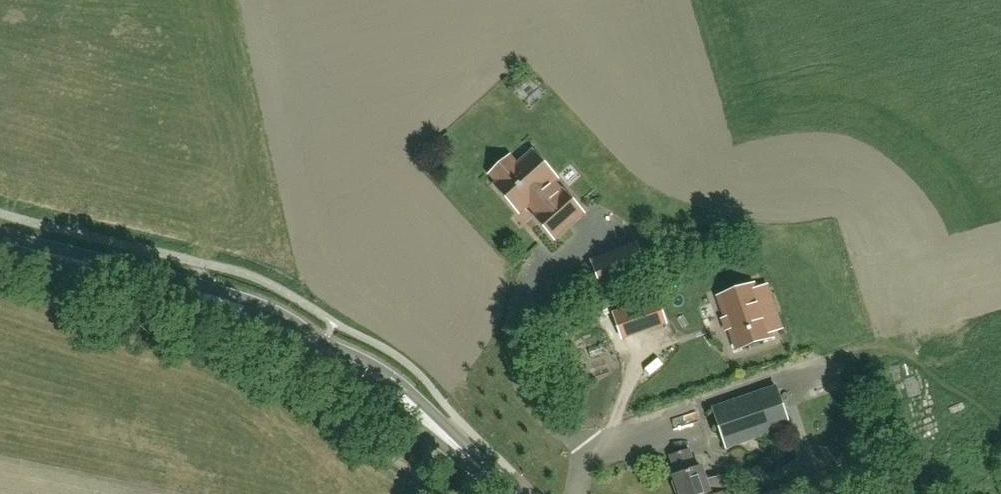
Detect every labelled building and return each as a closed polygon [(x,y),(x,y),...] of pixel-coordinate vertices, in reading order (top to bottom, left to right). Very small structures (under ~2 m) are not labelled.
[(509,158),(492,173),(500,183),(496,186),(518,212),(529,202),(539,214),(535,217),(554,238),(582,212),(564,191),(559,196),(549,184),(556,178),(534,153),(517,167),(509,158)] [(637,241),(590,260),(602,291),(649,272),(637,241)] [(759,300),(756,290),(754,285),(719,298),(721,305),(725,315),(737,350),(750,346),(760,343),(773,338),(771,333),(759,300)] [(658,289),(632,298),(639,321),(666,312),(658,289)] [(778,387),(712,409),(726,450),(791,427),(778,387)] [(729,491),(727,484),(724,480),(720,478),(714,478),(706,481),(702,467),(696,469),(690,450),(671,456),(677,475),(675,476),(681,493),(721,493),(729,491)]
